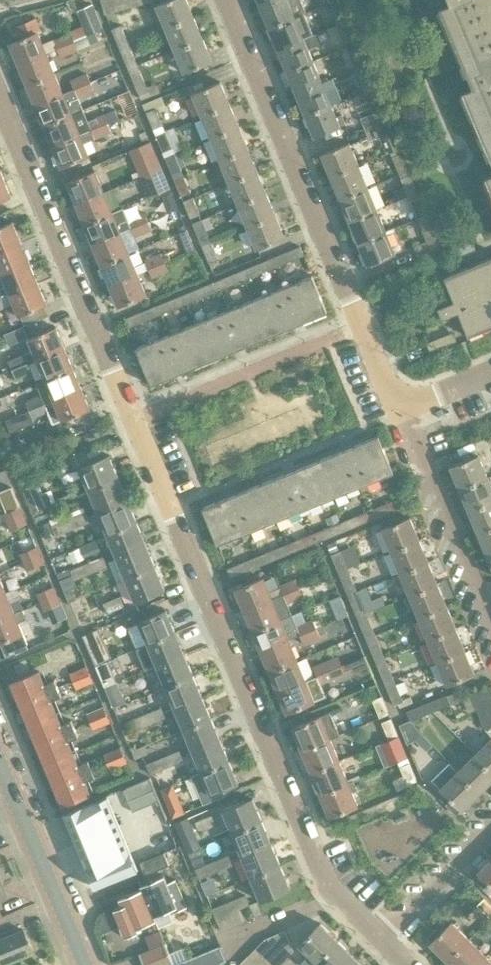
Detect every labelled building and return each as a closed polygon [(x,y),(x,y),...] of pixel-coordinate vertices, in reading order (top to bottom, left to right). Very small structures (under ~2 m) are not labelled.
[(115,12),(119,11),(116,0),(101,0),(105,14),(115,12)] [(130,8),(128,0),(116,0),(119,11),(130,8)] [(194,16),(187,0),(167,0),(156,5),(165,27),(194,16)] [(306,13),(301,0),(273,0),(260,5),(269,27),(304,13),(305,13),(306,13)] [(451,4),(440,8),(473,88),(463,92),(490,159),(490,0),(450,0),(451,4)] [(338,26),(347,22),(339,3),(330,7),(338,26)] [(87,34),(102,28),(92,4),(78,11),(87,34)] [(313,34),(305,13),(304,13),(269,27),(278,50),(316,34),(315,33),(313,34)] [(174,49),(203,37),(194,16),(165,27),(174,49)] [(43,44),(38,32),(42,31),(36,18),(17,26),(22,38),(10,43),(18,64),(47,52),(47,53),(57,48),(74,41),(70,33),(43,44)] [(338,26),(345,43),(354,39),(347,22),(338,26)] [(129,43),(122,27),(112,32),(119,47),(129,43)] [(314,62),(313,60),(308,48),(319,43),(316,34),(278,50),(287,72),(314,62)] [(87,35),(74,41),(78,50),(91,44),(87,35)] [(203,37),(174,49),(184,72),(212,60),(203,37)] [(78,50),(74,41),(57,48),(61,57),(78,50)] [(128,69),(138,65),(129,43),(119,47),(128,69)] [(355,69),(365,65),(358,47),(348,51),(355,69)] [(55,72),(47,53),(47,52),(18,64),(27,84),(55,72)] [(296,94),(322,83),(314,62),(287,72),(296,94)] [(138,65),(128,69),(137,91),(147,87),(138,65)] [(365,65),(355,69),(363,87),(373,83),(365,65)] [(63,92),(55,73),(55,72),(27,84),(35,104),(63,92)] [(74,89),(91,82),(87,73),(70,80),(74,89)] [(201,115),(230,103),(221,81),(192,93),(201,115)] [(78,98),(95,92),(91,82),(74,89),(78,98)] [(305,116),(332,105),(322,83),(296,94),(305,116)] [(366,129),(388,120),(374,87),(365,91),(374,112),(360,118),(365,129),(366,129)] [(72,113),(64,93),(63,92),(35,104),(43,124),(72,113)] [(156,108),(165,104),(162,97),(143,105),(146,112),(156,108)] [(239,125),(230,104),(230,103),(201,115),(211,138),(239,125)] [(305,116),(314,137),(341,126),(332,105),(305,116)] [(165,131),(156,108),(146,112),(155,135),(165,131)] [(80,133),(72,114),(72,113),(43,124),(52,145),(80,133)] [(91,129),(107,122),(104,113),(87,120),(91,129)] [(383,135),(390,152),(400,148),(388,120),(366,129),(365,129),(368,136),(360,139),(363,146),(371,143),(370,140),(383,135)] [(111,132),(108,123),(107,122),(91,129),(91,130),(80,134),(80,133),(52,145),(61,167),(89,155),(84,143),(94,139),(111,132)] [(248,148),(239,126),(239,125),(211,138),(220,159),(248,148)] [(173,148),(166,132),(165,131),(155,135),(163,152),(173,148)] [(140,176),(163,167),(151,140),(129,150),(140,176)] [(331,176),(359,165),(350,142),(321,153),(331,176)] [(257,170),(248,148),(220,159),(229,182),(257,170)] [(175,153),(174,153),(165,157),(174,179),(184,175),(181,168),(175,153)] [(409,171),(402,153),(392,157),(399,174),(409,171)] [(340,199),(368,188),(359,165),(331,176),(340,199)] [(140,176),(149,198),(172,188),(163,167),(140,176)] [(76,202),(104,191),(95,170),(67,182),(76,202)] [(267,192),(258,170),(257,170),(229,182),(238,204),(267,192)] [(3,176),(2,174),(0,175),(0,201),(11,196),(3,176)] [(184,175),(174,179),(181,196),(191,192),(184,175)] [(418,193),(411,175),(401,179),(408,197),(418,193)] [(349,222),(378,210),(368,188),(340,199),(349,222)] [(112,211),(104,192),(104,191),(76,202),(84,223),(112,211)] [(276,214),(267,192),(238,204),(247,226),(276,214)] [(192,223),(202,219),(193,197),(183,201),(192,223)] [(417,219),(427,215),(427,214),(420,197),(410,201),(417,219)] [(394,227),(386,230),(378,210),(349,222),(359,244),(394,229),(394,227)] [(121,232),(113,212),(112,211),(84,223),(93,243),(121,232)] [(132,228),(148,221),(144,211),(128,218),(132,228)] [(285,237),(276,214),(247,226),(253,239),(247,242),(251,251),(257,249),(259,248),(263,256),(282,248),(279,240),(285,237)] [(414,246),(418,257),(441,248),(430,219),(427,215),(417,219),(419,223),(427,241),(414,246)] [(202,245),(211,241),(202,219),(192,223),(202,245)] [(22,244),(13,221),(0,227),(0,252),(22,244)] [(135,237),(152,230),(148,221),(132,228),(135,237)] [(396,254),(391,241),(398,238),(394,229),(359,244),(367,265),(396,254)] [(129,252),(121,233),(121,232),(93,243),(101,264),(129,252)] [(210,262),(219,259),(211,241),(202,245),(209,262),(210,262)] [(31,266),(22,244),(0,252),(0,271),(3,277),(31,266)] [(272,269),(304,255),(300,246),(268,259),(272,269)] [(137,272),(129,253),(129,252),(101,264),(109,284),(137,272)] [(148,269),(165,262),(161,253),(145,260),(148,269)] [(444,277),(454,301),(438,307),(442,319),(459,312),(469,336),(490,327),(490,257),(444,277)] [(219,259),(210,262),(215,274),(222,271),(221,268),(222,268),(219,259)] [(243,280),(272,269),(268,259),(239,271),(243,280)] [(152,278),(169,271),(165,262),(148,269),(152,278)] [(39,285),(38,283),(31,266),(3,277),(10,295),(11,297),(39,285)] [(214,292),(243,280),(239,271),(210,283),(214,292)] [(146,294),(138,274),(137,272),(109,284),(118,306),(146,294)] [(312,275),(251,300),(266,337),(327,312),(312,275)] [(185,304),(214,292),(210,283),(181,295),(185,304)] [(47,304),(39,285),(11,297),(10,295),(2,298),(0,299),(0,310),(14,304),(19,316),(47,304)] [(156,316),(185,304),(181,295),(152,307),(156,316)] [(209,361),(237,349),(266,337),(251,300),(193,324),(209,361)] [(127,328),(156,316),(152,307),(124,318),(127,328)] [(413,322),(408,311),(400,314),(404,325),(413,322)] [(151,385),(180,373),(209,361),(193,324),(135,347),(151,385)] [(36,357),(64,345),(56,326),(28,338),(36,357)] [(73,366),(65,347),(64,345),(36,357),(44,378),(73,366)] [(12,369),(28,362),(24,353),(8,360),(12,369)] [(12,369),(15,378),(32,371),(28,362),(12,369)] [(82,388),(73,367),(73,366),(44,378),(45,380),(37,384),(41,394),(25,401),(28,410),(82,388)] [(90,409),(82,388),(28,410),(32,418),(49,411),(54,424),(90,409)] [(378,436),(317,461),(333,498),(394,473),(378,436)] [(460,488),(488,476),(479,454),(450,466),(460,488)] [(89,490),(119,477),(109,455),(79,467),(89,490)] [(275,521),(320,503),(333,498),(317,461),(260,484),(275,521)] [(69,472),(52,479),(56,488),(73,481),(69,472)] [(489,477),(488,476),(460,488),(469,510),(490,501),(490,483),(489,477)] [(128,500),(119,477),(89,490),(98,512),(128,500)] [(217,545),(275,521),(260,484),(202,508),(217,545)] [(407,505),(403,496),(388,502),(392,512),(407,505)] [(107,535),(137,522),(128,500),(98,512),(107,535)] [(469,510),(478,532),(490,527),(490,501),(469,510)] [(377,518),(392,512),(388,502),(373,508),(377,518)] [(7,522),(24,515),(20,506),(3,513),(7,522)] [(90,522),(86,511),(85,511),(83,507),(67,514),(73,529),(90,522)] [(363,524),(377,518),(373,508),(359,514),(363,524)] [(52,525),(56,536),(73,529),(67,514),(58,517),(58,516),(49,520),(52,525)] [(348,530),(363,524),(359,514),(344,520),(348,530)] [(24,515),(7,522),(11,531),(27,524),(24,515)] [(391,550),(420,539),(410,516),(382,528),(391,550)] [(334,536),(348,530),(344,520),(330,526),(334,536)] [(117,557),(147,544),(137,522),(107,535),(117,557)] [(319,541),(334,536),(330,526),(315,532),(319,541)] [(490,553),(490,527),(478,532),(487,554),(490,553)] [(304,547),(319,541),(315,532),(301,538),(304,547)] [(290,553),(304,547),(301,538),(286,544),(290,553)] [(429,561),(420,540),(420,539),(391,550),(400,573),(429,561)] [(126,579),(156,567),(147,544),(117,557),(126,579)] [(275,559),(290,553),(286,544),(272,550),(275,559)] [(23,562),(41,555),(38,546),(19,553),(23,562)] [(261,565),(275,559),(272,550),(257,556),(261,565)] [(331,554),(339,573),(348,569),(340,550),(331,554)] [(41,555),(23,562),(26,571),(45,563),(41,555)] [(92,573),(109,566),(104,556),(88,562),(92,573)] [(246,571),(261,565),(257,556),(243,562),(246,571)] [(438,583),(429,562),(429,561),(400,573),(410,595),(438,583)] [(72,576),(74,580),(92,573),(88,562),(70,569),(70,570),(58,575),(60,581),(72,576)] [(231,578),(246,571),(243,562),(227,568),(231,578)] [(165,589),(164,587),(156,567),(126,579),(135,602),(165,589)] [(358,591),(357,591),(348,569),(339,573),(348,595),(358,591)] [(244,609),(272,598),(264,577),(235,589),(244,609)] [(283,594),(300,588),(296,578),(279,585),(283,594)] [(447,605),(438,583),(410,595),(419,617),(447,605)] [(40,602),(58,594),(54,586),(36,593),(40,602)] [(366,612),(375,609),(367,587),(357,591),(358,591),(348,595),(357,617),(367,613),(366,612)] [(287,604),(304,597),(300,588),(283,594),(287,604)] [(15,612),(12,604),(7,593),(0,596),(0,619),(16,613),(15,612)] [(52,607),(62,603),(58,594),(40,602),(43,611),(52,607)] [(103,603),(107,613),(125,606),(121,595),(103,603)] [(281,618),(273,599),(272,598),(244,609),(252,630),(281,618)] [(456,627),(447,605),(419,617),(428,639),(456,627)] [(19,621),(27,618),(23,608),(15,612),(16,613),(0,619),(0,643),(24,633),(19,621)] [(175,631),(167,611),(166,609),(138,621),(148,643),(175,631)] [(366,639),(376,635),(367,613),(357,617),(366,639)] [(313,618),(296,625),(292,615),(281,619),(281,618),(252,630),(261,650),(289,638),(289,639),(300,635),(317,628),(313,618)] [(317,628),(300,635),(303,644),(320,637),(346,626),(343,618),(317,628)] [(466,650),(456,627),(428,639),(437,661),(466,650)] [(184,653),(176,632),(175,631),(148,643),(157,665),(184,653)] [(375,661),(385,657),(376,635),(366,639),(375,661)] [(297,659),(289,639),(289,638),(261,650),(269,670),(297,659)] [(447,684),(475,672),(466,650),(437,661),(447,684)] [(194,675),(185,653),(184,653),(157,665),(166,686),(194,675)] [(394,679),(385,657),(375,661),(384,683),(394,679)] [(306,679),(298,659),(297,659),(269,670),(278,691),(306,679)] [(317,675),(333,668),(330,659),(313,666),(317,675)] [(132,681),(149,674),(144,664),(127,671),(132,681)] [(73,681),(90,674),(87,666),(70,673),(73,681)] [(337,677),(333,669),(333,668),(317,675),(320,685),(337,677)] [(11,682),(28,724),(60,710),(55,698),(62,695),(55,679),(48,682),(43,670),(40,672),(39,670),(11,682)] [(110,678),(115,688),(132,681),(127,671),(110,678)] [(77,689),(94,682),(90,674),(73,681),(77,689)] [(203,696),(194,675),(166,686),(175,708),(203,696)] [(315,701),(306,679),(278,691),(286,712),(315,701)] [(403,701),(399,691),(394,679),(384,683),(394,705),(396,705),(398,704),(400,708),(408,705),(413,702),(412,697),(403,701)] [(490,699),(490,685),(471,694),(475,706),(490,699)] [(471,694),(462,697),(460,691),(447,696),(446,695),(429,702),(433,711),(450,704),(463,699),(469,713),(477,710),(475,706),(471,694)] [(184,730),(212,718),(203,696),(175,708),(184,730)] [(380,718),(390,714),(382,696),(372,700),(380,718)] [(490,713),(490,699),(475,706),(477,710),(480,717),(490,713)] [(410,721),(433,711),(429,702),(407,711),(410,721)] [(90,722),(107,714),(104,706),(87,713),(90,722)] [(149,724),(166,717),(162,707),(145,714),(149,724)] [(28,724),(45,764),(77,751),(72,738),(79,736),(72,719),(65,722),(60,710),(28,724)] [(490,727),(490,713),(480,717),(485,729),(490,727)] [(90,722),(93,730),(111,723),(107,714),(90,722)] [(128,721),(132,731),(149,724),(145,714),(128,721)] [(302,750),(331,738),(321,716),(293,728),(302,750)] [(221,740),(220,739),(212,718),(184,730),(193,752),(221,740)] [(389,740),(399,736),(391,718),(382,722),(389,740)] [(399,724),(406,742),(416,738),(409,720),(399,724)] [(340,760),(331,738),(302,750),(311,772),(340,760)] [(490,769),(490,738),(475,753),(490,769)] [(230,762),(221,741),(221,740),(193,752),(202,774),(230,762)] [(398,761),(408,757),(400,740),(390,743),(398,761)] [(107,762),(124,755),(120,747),(104,754),(107,762)] [(167,767),(185,760),(180,749),(163,756),(167,767)] [(82,762),(77,751),(45,764),(63,805),(91,793),(90,792),(94,791),(89,779),(95,776),(89,760),(82,762)] [(490,781),(490,769),(475,753),(458,770),(480,792),(490,781)] [(107,762),(110,770),(127,763),(124,755),(107,762)] [(146,764),(150,774),(167,767),(163,756),(146,764)] [(407,785),(417,781),(408,757),(398,761),(407,785)] [(349,782),(340,760),(311,772),(321,794),(349,782)] [(230,762),(202,774),(211,794),(239,783),(230,762)] [(462,810),(480,792),(458,770),(440,788),(462,810)] [(354,784),(350,786),(349,782),(321,794),(330,816),(358,804),(353,790),(357,789),(354,784)] [(183,806),(201,799),(196,788),(178,796),(183,806)] [(72,809),(64,813),(82,857),(85,855),(90,867),(86,868),(94,887),(138,870),(108,795),(95,800),(96,801),(84,806),(83,805),(75,808),(72,809)] [(232,832),(262,820),(253,798),(223,810),(232,832)] [(212,814),(195,822),(199,832),(217,824),(212,814)] [(272,842),(262,820),(232,832),(241,854),(272,842)] [(281,864),(272,842),(241,854),(251,876),(281,864)] [(195,868),(203,865),(196,848),(188,851),(195,868)] [(148,882),(140,885),(142,889),(148,903),(154,917),(155,916),(156,920),(159,928),(174,922),(171,914),(187,907),(176,879),(167,882),(164,875),(156,878),(153,872),(170,864),(166,855),(165,853),(164,852),(147,859),(148,862),(149,864),(142,867),(143,869),(146,876),(148,882)] [(217,872),(234,864),(229,854),(212,861),(217,872)] [(478,872),(490,884),(490,859),(478,872)] [(195,868),(200,879),(217,872),(212,861),(203,865),(195,868)] [(291,887),(281,864),(251,876),(261,900),(291,887)] [(101,915),(98,928),(100,934),(120,925),(125,937),(142,930),(140,927),(156,920),(155,916),(154,917),(148,903),(142,889),(119,898),(122,905),(113,909),(101,915)] [(250,905),(246,894),(223,904),(233,927),(244,922),(239,909),(250,905)] [(477,905),(490,918),(490,904),(485,897),(477,905)] [(221,931),(233,927),(223,904),(212,908),(216,919),(221,931)] [(339,941),(321,922),(299,944),(310,955),(305,960),(311,964),(314,964),(317,962),(318,962),(339,941)] [(470,939),(469,938),(452,922),(431,943),(448,960),(470,939)] [(27,937),(23,929),(0,938),(0,964),(1,964),(33,952),(27,937)] [(285,959),(294,950),(285,930),(264,938),(264,939),(285,959)] [(285,959),(264,939),(255,948),(274,964),(279,964),(285,959)] [(478,947),(470,939),(448,960),(453,964),(477,964),(486,955),(478,947)] [(339,941),(318,962),(320,964),(350,964),(357,958),(339,941)] [(175,964),(166,943),(139,953),(144,964),(172,964),(175,964)] [(255,948),(247,956),(256,964),(274,964),(255,948)] [(486,955),(477,964),(490,964),(490,960),(486,955)] [(195,956),(173,964),(199,964),(195,956)] [(239,964),(256,964),(247,956),(239,964)]
